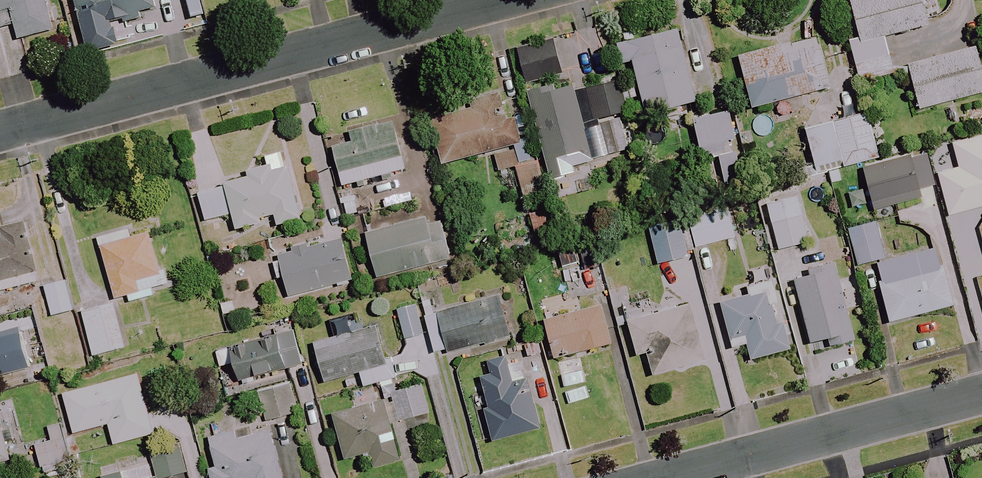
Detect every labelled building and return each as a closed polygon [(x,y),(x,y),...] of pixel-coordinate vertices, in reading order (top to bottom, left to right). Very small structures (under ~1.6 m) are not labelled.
[(11,25),(15,40),(50,31),(41,0),(0,0),(0,28),(11,25)] [(151,11),(149,0),(72,0),(79,29),(151,11)] [(926,26),(920,0),(847,0),(857,38),(848,41),(859,83),(892,74),(883,37),(926,26)] [(644,116),(694,103),(675,30),(625,43),(644,116)] [(511,49),(520,89),(562,79),(552,39),(511,49)] [(827,88),(817,48),(781,57),(778,46),(737,57),(751,108),(827,88)] [(917,110),(952,101),(981,93),(981,81),(973,48),(906,66),(917,110)] [(624,114),(616,81),(574,92),(572,84),(527,95),(548,179),(574,173),(572,165),(626,152),(617,116),(624,114)] [(511,169),(523,166),(511,117),(505,119),(498,90),(448,102),(451,112),(428,118),(440,165),(489,153),(494,173),(511,169)] [(691,120),(700,158),(712,155),(713,158),(730,154),(728,144),(734,142),(726,111),(691,120)] [(877,158),(866,114),(815,127),(824,165),(841,161),(843,166),(877,158)] [(333,144),(343,184),(406,169),(394,117),(353,127),(356,138),(333,144)] [(947,216),(981,207),(981,136),(951,144),(957,168),(936,173),(947,216)] [(276,212),(277,218),(278,224),(302,218),(285,150),(266,154),(269,164),(248,170),(250,176),(227,182),(227,186),(200,193),(206,219),(233,212),(237,228),(265,221),(263,216),(276,212)] [(741,183),(734,155),(717,159),(724,187),(741,183)] [(523,166),(511,169),(518,198),(544,192),(537,162),(523,166)] [(769,225),(802,217),(796,196),(764,205),(769,225)] [(727,209),(688,217),(695,247),(733,239),(727,209)] [(448,259),(437,215),(365,233),(376,277),(448,259)] [(802,217),(769,225),(777,251),(809,242),(802,217)] [(655,265),(686,258),(677,219),(646,226),(655,265)] [(886,257),(876,222),(847,230),(857,265),(886,257)] [(0,238),(0,291),(34,283),(19,224),(3,228),(5,237),(0,238)] [(144,225),(95,239),(113,300),(125,296),(127,303),(152,296),(150,289),(162,285),(144,225)] [(289,293),(352,279),(347,257),(343,238),(280,252),(289,293)] [(888,323),(950,306),(934,248),(872,265),(888,323)] [(832,346),(851,341),(844,313),(859,310),(851,277),(836,280),(833,268),(791,278),(808,344),(830,339),(832,346)] [(71,311),(63,281),(42,287),(49,317),(71,311)] [(782,323),(775,324),(765,283),(748,287),(750,295),(718,303),(729,349),(745,346),(748,360),(788,350),(782,323)] [(513,335),(504,296),(440,311),(436,296),(424,299),(437,353),(513,335)] [(399,307),(405,337),(415,334),(425,332),(419,303),(399,307)] [(91,357),(122,348),(111,305),(79,313),(91,357)] [(541,322),(552,360),(610,344),(599,305),(541,322)] [(701,362),(687,307),(626,323),(634,356),(643,353),(649,376),(701,362)] [(386,358),(377,328),(314,346),(324,381),(361,370),(365,384),(399,374),(393,356),(386,358)] [(30,383),(15,330),(0,334),(0,373),(5,389),(30,383)] [(299,369),(288,332),(217,355),(222,372),(218,373),(224,392),(299,369)] [(504,357),(485,362),(489,375),(479,378),(487,408),(480,410),(489,442),(538,428),(523,375),(510,378),(504,357)] [(536,400),(550,397),(541,359),(528,362),(536,400)] [(579,360),(556,365),(560,381),(582,376),(579,360)] [(150,435),(134,376),(62,394),(72,434),(106,425),(112,445),(150,435)] [(295,413),(286,381),(255,390),(263,421),(295,413)] [(396,421),(426,414),(419,384),(389,391),(396,421)] [(355,409),(353,402),(320,409),(326,434),(335,432),(341,460),(367,454),(370,467),(396,461),(384,410),(369,413),(367,406),(355,409)] [(8,460),(3,442),(16,439),(10,416),(0,419),(0,462),(8,460)] [(268,430),(238,438),(236,431),(206,439),(214,467),(206,469),(208,477),(281,477),(268,430)] [(67,461),(61,438),(34,445),(39,468),(67,461)] [(177,443),(149,450),(156,477),(163,477),(184,473),(177,443)] [(148,460),(97,473),(99,477),(152,477),(148,460)]
